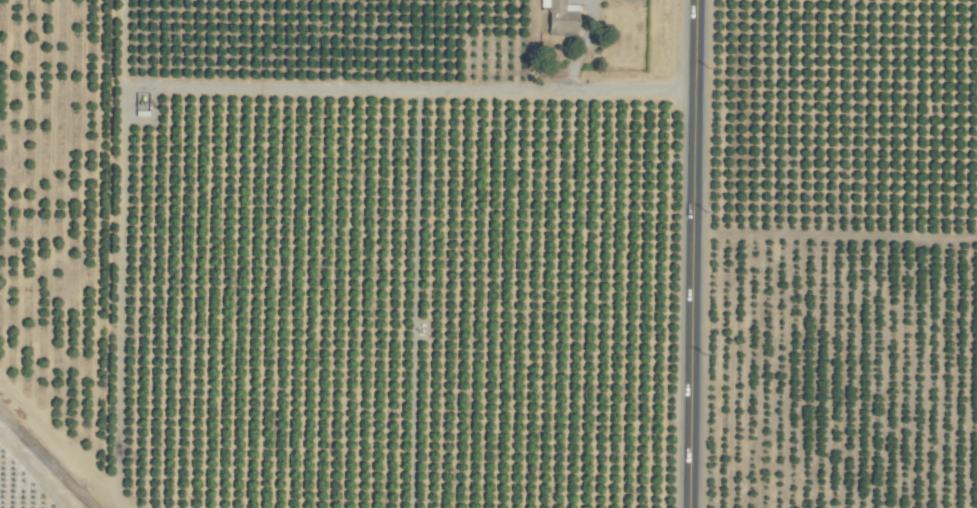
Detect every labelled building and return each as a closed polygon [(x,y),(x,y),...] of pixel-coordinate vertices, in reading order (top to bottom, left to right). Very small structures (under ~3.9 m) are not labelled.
[(580,5),(567,5),(566,0),(542,0),(542,8),(550,7),(550,32),(580,32),(580,5)]
